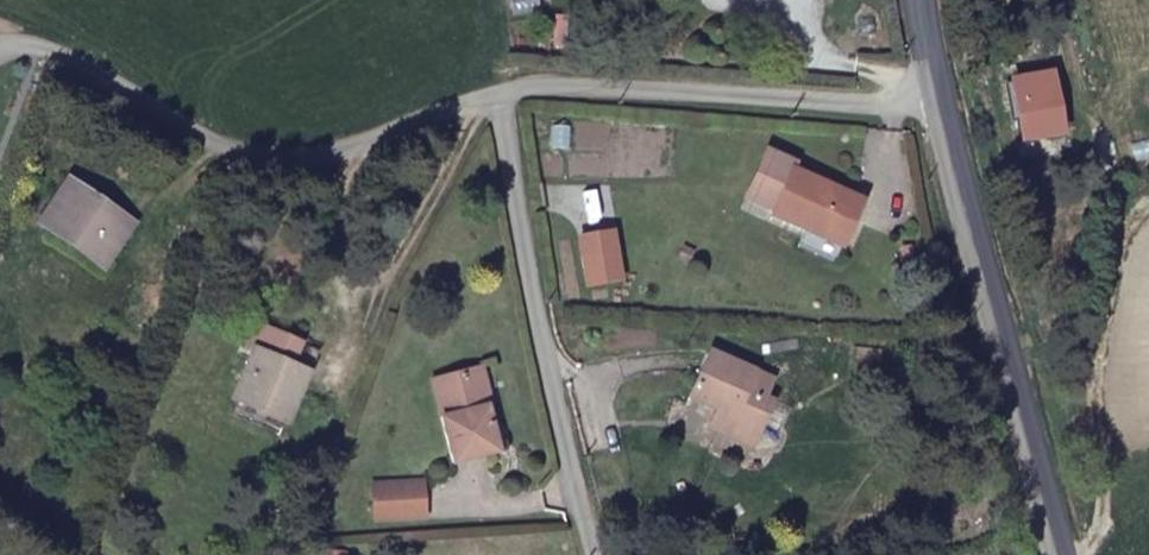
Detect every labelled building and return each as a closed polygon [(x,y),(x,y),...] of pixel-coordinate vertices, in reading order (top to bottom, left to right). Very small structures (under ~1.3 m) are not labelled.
[(1035,96),(1005,105),(1022,155),(1050,149),(1035,96)] [(772,161),(742,150),(721,200),(747,212),(744,218),(781,230),(773,248),(806,261),(814,243),(818,244),(837,197),(768,169),(772,161)] [(27,205),(4,248),(69,283),(93,239),(27,205)] [(595,242),(562,248),(569,294),(602,289),(595,242)] [(233,335),(230,338),(272,359),(273,355),(233,335)] [(272,359),(230,338),(220,355),(234,362),(230,368),(269,388),(271,383),(263,379),(272,359)] [(744,429),(757,395),(744,388),(752,371),(691,347),(677,382),(714,397),(707,414),(744,429)] [(269,388),(230,368),(210,409),(247,431),(269,388)] [(455,369),(413,377),(433,461),(478,452),(469,404),(462,405),(455,369)] [(400,482),(351,485),(351,521),(402,519),(400,482)]
